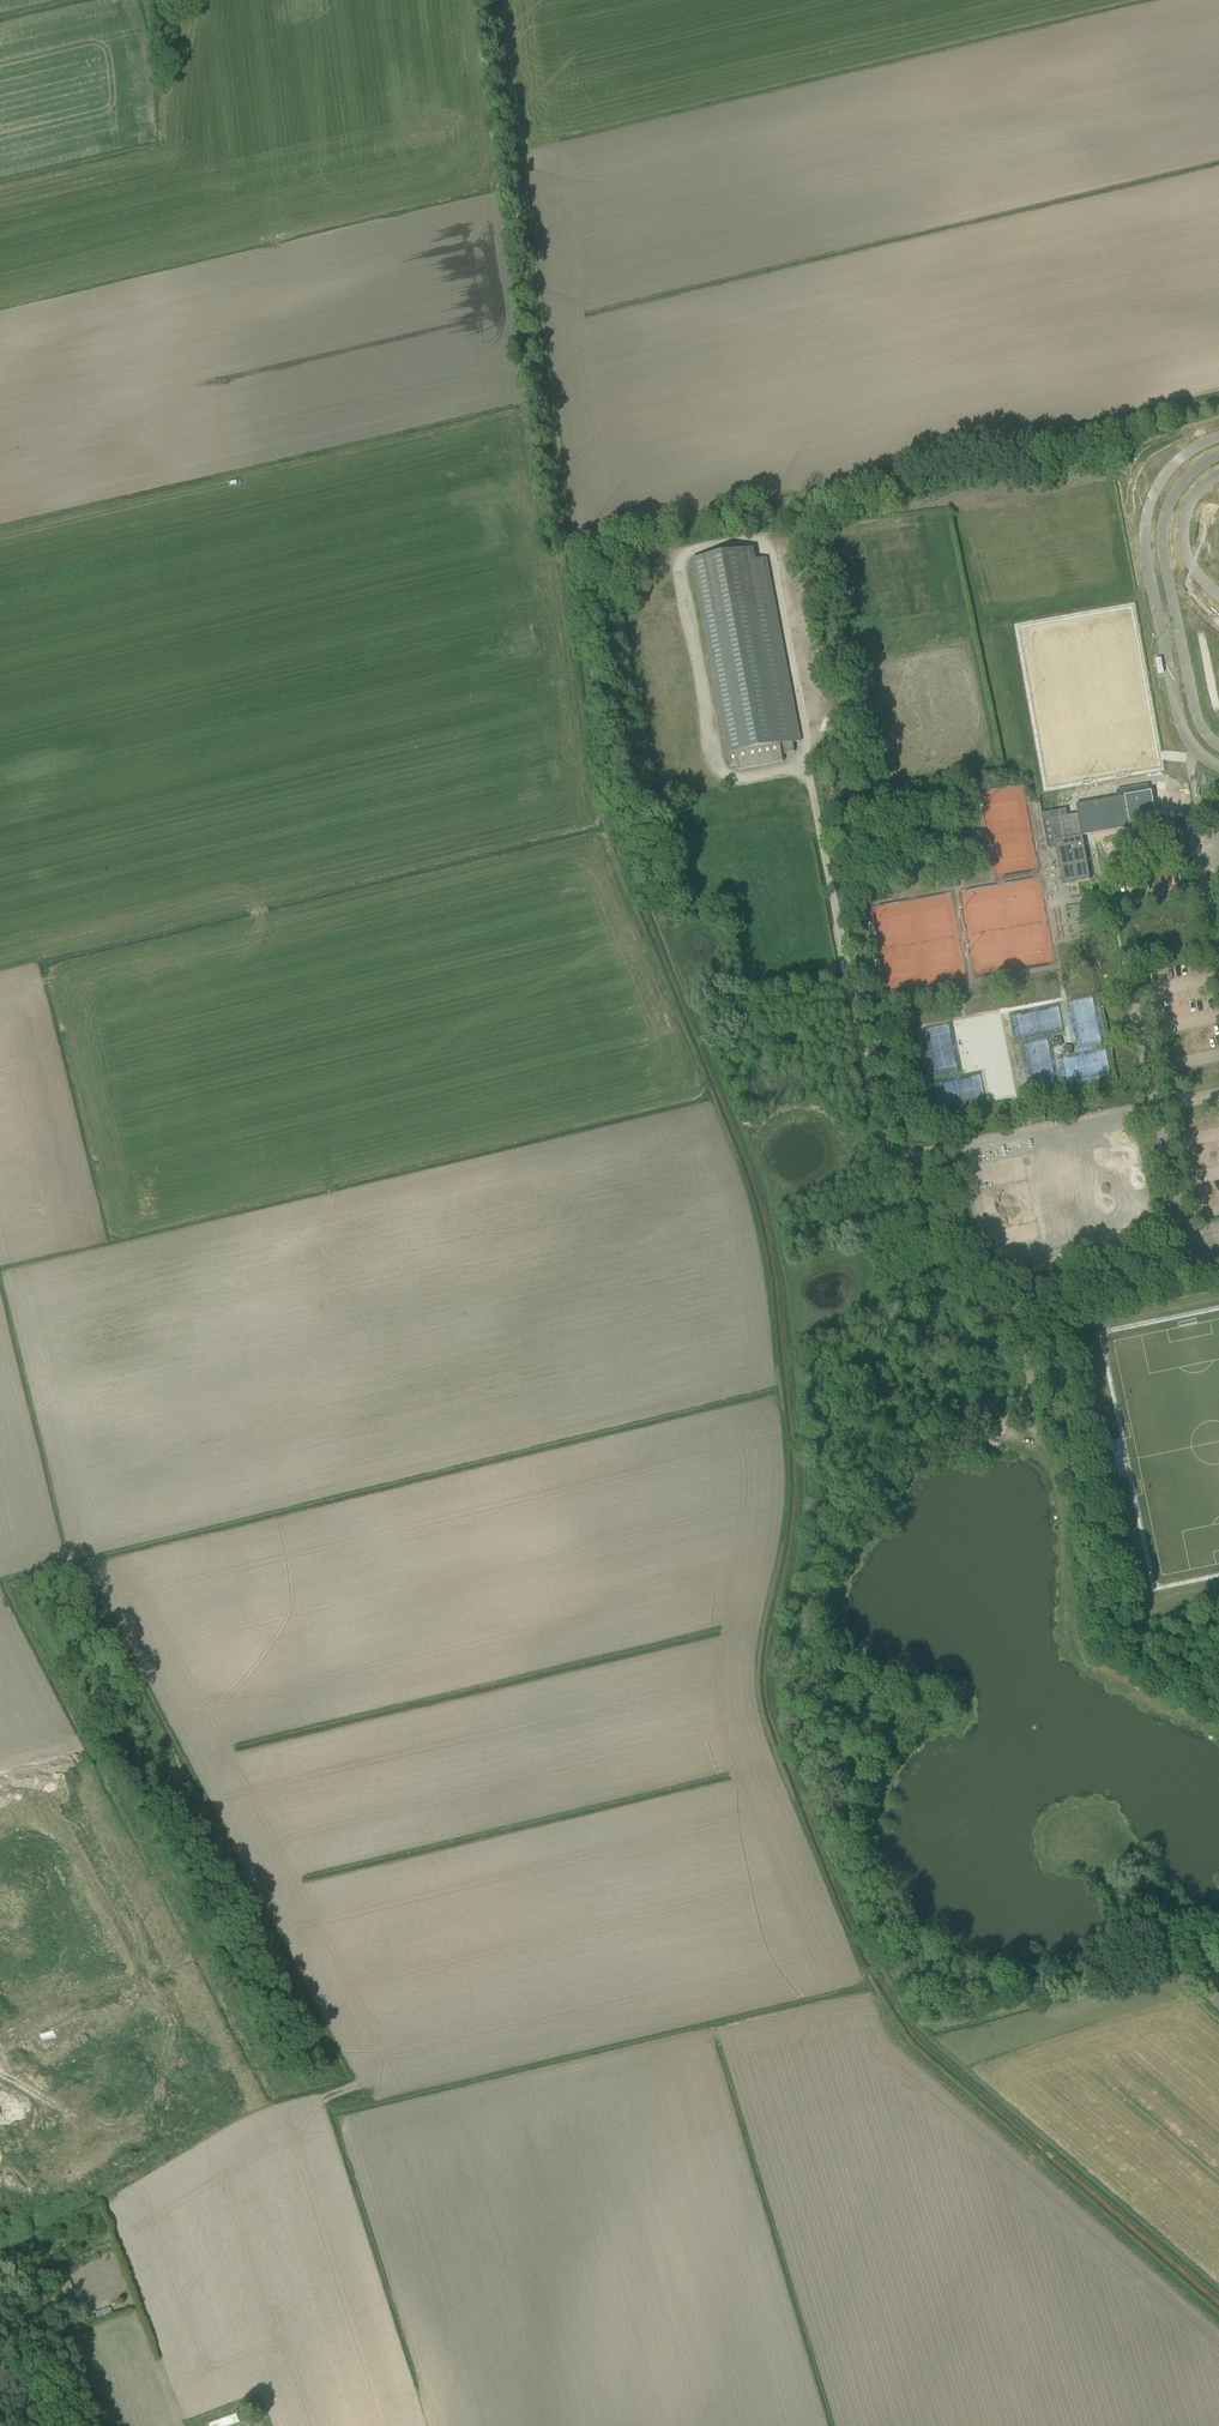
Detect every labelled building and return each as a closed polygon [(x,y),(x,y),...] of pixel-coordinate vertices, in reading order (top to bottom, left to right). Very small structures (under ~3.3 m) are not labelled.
[(738,765),(739,770),(783,762),(782,754),(794,752),(793,743),(800,741),(766,559),(754,561),(752,550),(691,561),(729,767),(738,765)] [(1089,835),(1139,826),(1138,821),(1164,816),(1159,790),(1084,804),(1085,813),(1089,835)] [(1089,835),(1085,813),(1064,817),(1063,811),(1066,810),(1041,814),(1045,837),(1058,835),(1067,885),(1090,881),(1082,837),(1089,835)] [(947,988),(949,1002),(952,1001),(953,1009),(961,1008),(957,986),(947,988)] [(922,1053),(945,1053),(945,1025),(922,1025),(922,1053)] [(1032,1116),(1033,1123),(1045,1120),(1043,1113),(1032,1116)] [(1038,1420),(1032,1426),(1036,1430),(1041,1424),(1038,1420)] [(11,1828),(0,1803),(0,1833),(11,1828)] [(1207,2000),(1218,2012),(1218,1995),(1216,1992),(1207,2000)]
